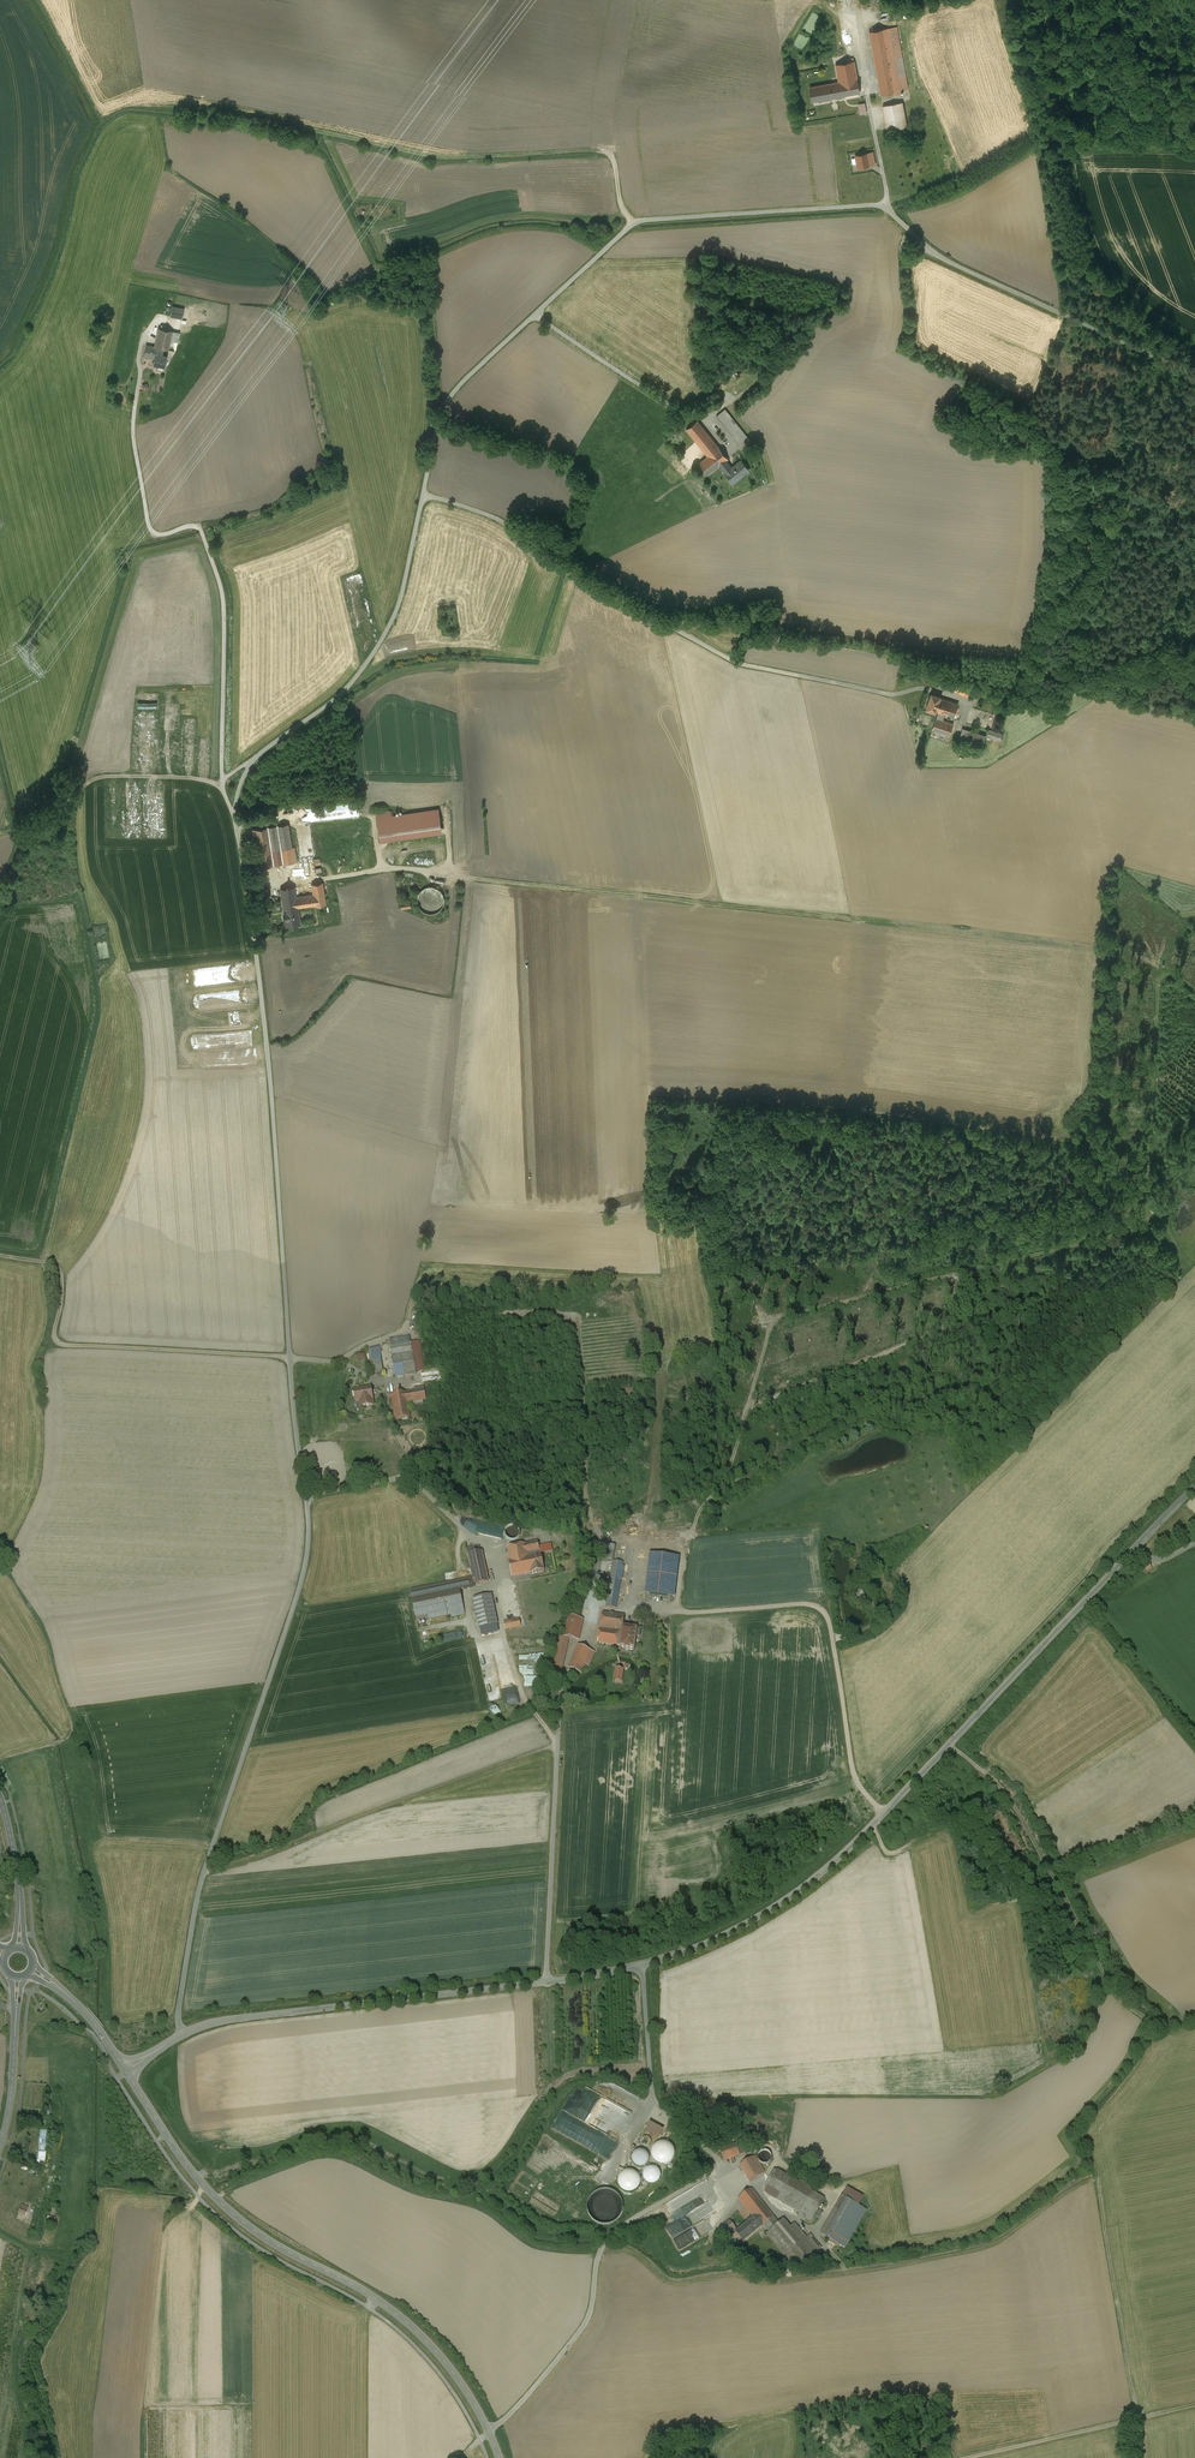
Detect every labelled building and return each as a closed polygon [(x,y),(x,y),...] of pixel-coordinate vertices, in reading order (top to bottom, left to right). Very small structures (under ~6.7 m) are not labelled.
[(842,24),(856,21),(852,1),(849,2),(849,0),(838,0),(842,24)] [(916,5),(903,5),(903,6),(904,16),(916,16),(916,5)] [(908,89),(896,27),(889,28),(900,90),(908,89)] [(889,28),(869,32),(881,94),(894,91),(899,90),(900,90),(889,28)] [(854,61),(836,65),(839,80),(838,80),(838,81),(839,81),(839,82),(821,85),(824,99),(860,93),(854,61)] [(821,85),(809,87),(812,101),(824,99),(821,85)] [(910,101),(902,102),(906,126),(915,125),(910,101)] [(902,102),(883,106),(887,130),(906,127),(906,126),(902,102)] [(867,153),(856,156),(858,167),(870,165),(867,153)] [(184,309),(172,306),(170,316),(182,318),(184,309)] [(172,331),(158,328),(154,347),(163,349),(168,350),(172,331)] [(163,349),(154,347),(146,345),(144,355),(155,357),(155,358),(154,358),(153,364),(165,366),(167,356),(162,355),(163,349)] [(750,441),(725,409),(716,415),(742,448),(750,441)] [(719,447),(697,420),(686,429),(708,456),(719,447)] [(708,456),(699,463),(709,474),(719,465),(726,460),(728,459),(719,447),(708,456)] [(726,460),(719,465),(725,473),(731,467),(726,460)] [(725,473),(729,477),(730,476),(734,482),(749,470),(741,460),(731,467),(725,473)] [(453,610),(442,613),(446,626),(457,623),(453,610)] [(989,691),(978,686),(976,690),(986,696),(989,691)] [(940,697),(931,694),(926,709),(935,712),(936,711),(940,698),(940,697)] [(958,704),(940,698),(936,711),(939,712),(936,720),(942,722),(944,714),(953,717),(958,704)] [(936,720),(933,729),(950,734),(953,725),(942,722),(936,720)] [(985,736),(962,728),(959,738),(982,746),(985,736)] [(992,731),(989,730),(986,736),(1000,741),(1002,734),(992,731)] [(313,821),(313,807),(297,808),(297,822),(313,821)] [(390,817),(378,819),(380,837),(440,829),(438,810),(390,817)] [(288,824),(251,830),(257,868),(296,861),(294,847),(291,847),(288,824)] [(322,882),(311,884),(313,894),(314,905),(315,906),(325,904),(322,882)] [(427,887),(423,889),(419,893),(418,898),(418,904),(421,908),(425,911),(430,913),(435,912),(440,909),(443,905),(444,899),(443,895),(441,891),(437,888),(432,886),(427,887)] [(295,887),(280,889),(286,926),(300,924),(298,907),(314,905),(313,894),(296,897),(295,887)] [(409,1336),(389,1340),(395,1378),(416,1374),(409,1336)] [(378,1347),(370,1349),(374,1374),(382,1372),(378,1347)] [(371,1387),(354,1390),(356,1402),(360,1401),(360,1407),(373,1405),(371,1387)] [(405,1392),(391,1395),(393,1409),(394,1415),(395,1420),(401,1419),(402,1421),(408,1420),(408,1418),(410,1417),(407,1403),(412,1402),(413,1407),(423,1406),(422,1400),(426,1400),(424,1389),(405,1392)] [(432,1454),(426,1455),(429,1467),(435,1466),(432,1454)] [(509,1528),(509,1536),(520,1536),(520,1528),(509,1528)] [(537,1541),(507,1548),(509,1561),(512,1577),(530,1573),(530,1574),(544,1571),(540,1554),(527,1557),(526,1553),(539,1551),(537,1541)] [(614,1546),(608,1544),(604,1559),(610,1560),(614,1546)] [(480,1552),(468,1555),(471,1569),(473,1578),(474,1585),(488,1582),(482,1552),(480,1552)] [(679,1558),(650,1555),(645,1594),(675,1597),(679,1558)] [(613,1562),(606,1608),(616,1609),(623,1563),(613,1562)] [(457,1581),(410,1591),(412,1601),(417,1622),(451,1615),(451,1618),(464,1615),(459,1591),(475,1587),(474,1585),(473,1578),(457,1581)] [(491,1595),(473,1599),(480,1628),(497,1624),(491,1595)] [(624,1616),(602,1613),(600,1629),(598,1643),(620,1647),(622,1627),(623,1627),(624,1616)] [(584,1620),(568,1617),(564,1637),(564,1638),(569,1639),(579,1641),(584,1620)] [(519,1620),(504,1623),(505,1630),(521,1627),(519,1620)] [(623,1627),(622,1627),(620,1647),(620,1648),(628,1649),(628,1650),(626,1650),(626,1651),(628,1651),(633,1651),(634,1649),(635,1641),(634,1641),(633,1641),(633,1636),(635,1637),(640,1637),(640,1629),(623,1627)] [(559,1636),(551,1673),(561,1675),(569,1639),(564,1638),(564,1637),(559,1636)] [(595,1653),(578,1646),(569,1669),(579,1673),(581,1674),(582,1672),(585,1665),(589,1666),(595,1653)] [(623,1670),(615,1669),(614,1682),(621,1683),(623,1670)] [(662,2129),(648,2122),(643,2131),(658,2138),(662,2129)] [(641,2145),(643,2146),(644,2146),(645,2147),(647,2146),(648,2146),(649,2145),(650,2144),(650,2142),(650,2141),(650,2140),(649,2138),(648,2137),(647,2137),(646,2136),(644,2136),(643,2137),(642,2138),(641,2139),(640,2140),(640,2141),(640,2143),(641,2144),(641,2145)] [(668,2142),(664,2141),(660,2142),(656,2144),(654,2147),(652,2150),(652,2154),(653,2158),(656,2161),(659,2163),(663,2164),(667,2164),(670,2162),(673,2159),(675,2155),(675,2151),(673,2147),(671,2144),(668,2142)] [(736,2144),(720,2150),(724,2161),(740,2155),(736,2144)] [(649,2161),(649,2158),(648,2155),(647,2153),(644,2151),(641,2150),(639,2150),(636,2152),(634,2153),(632,2156),(632,2159),(632,2161),(633,2164),(635,2166),(638,2167),(641,2168),(643,2167),(646,2166),(648,2163),(649,2161)] [(46,2152),(37,2151),(37,2161),(45,2162),(46,2152)] [(760,2153),(759,2155),(758,2157),(758,2159),(759,2161),(760,2162),(762,2163),(764,2164),(765,2164),(767,2164),(769,2163),(770,2162),(771,2160),(772,2158),(772,2156),(771,2154),(770,2153),(769,2152),(767,2151),(765,2151),(763,2151),(761,2152),(760,2153)] [(755,2156),(740,2164),(750,2181),(764,2173),(755,2156)] [(661,2178),(661,2175),(660,2172),(658,2170),(656,2168),(653,2167),(650,2168),(648,2169),(646,2170),(644,2173),(643,2176),(644,2178),(645,2181),(647,2183),(650,2184),(652,2185),(655,2184),(658,2183),(659,2180),(661,2178)] [(825,2199),(774,2170),(766,2184),(781,2192),(774,2204),(810,2224),(825,2199)] [(633,2171),(630,2171),(626,2171),(623,2173),(620,2176),(619,2179),(618,2183),(620,2187),(622,2190),(625,2192),(629,2193),(633,2192),(636,2190),(639,2187),(640,2184),(640,2180),(639,2176),(637,2173),(633,2171)] [(598,2190),(593,2199),(594,2220),(595,2219),(601,2223),(616,2222),(623,2210),(622,2197),(610,2189),(598,2190)] [(738,2199),(753,2218),(761,2227),(764,2225),(771,2231),(767,2233),(785,2255),(806,2238),(795,2223),(790,2227),(783,2220),(779,2223),(752,2189),(738,2199)] [(847,2189),(842,2197),(858,2206),(863,2197),(847,2189)] [(700,2197),(681,2207),(676,2198),(665,2204),(674,2221),(704,2204),(700,2197)] [(858,2206),(842,2197),(821,2235),(844,2248),(865,2210),(858,2206)] [(21,2207),(18,2213),(25,2216),(28,2210),(21,2207)] [(49,2217),(47,2224),(53,2226),(56,2218),(49,2217)] [(744,2240),(761,2227),(753,2218),(737,2232),(744,2240)] [(735,2229),(729,2221),(716,2232),(723,2239),(735,2229)]
